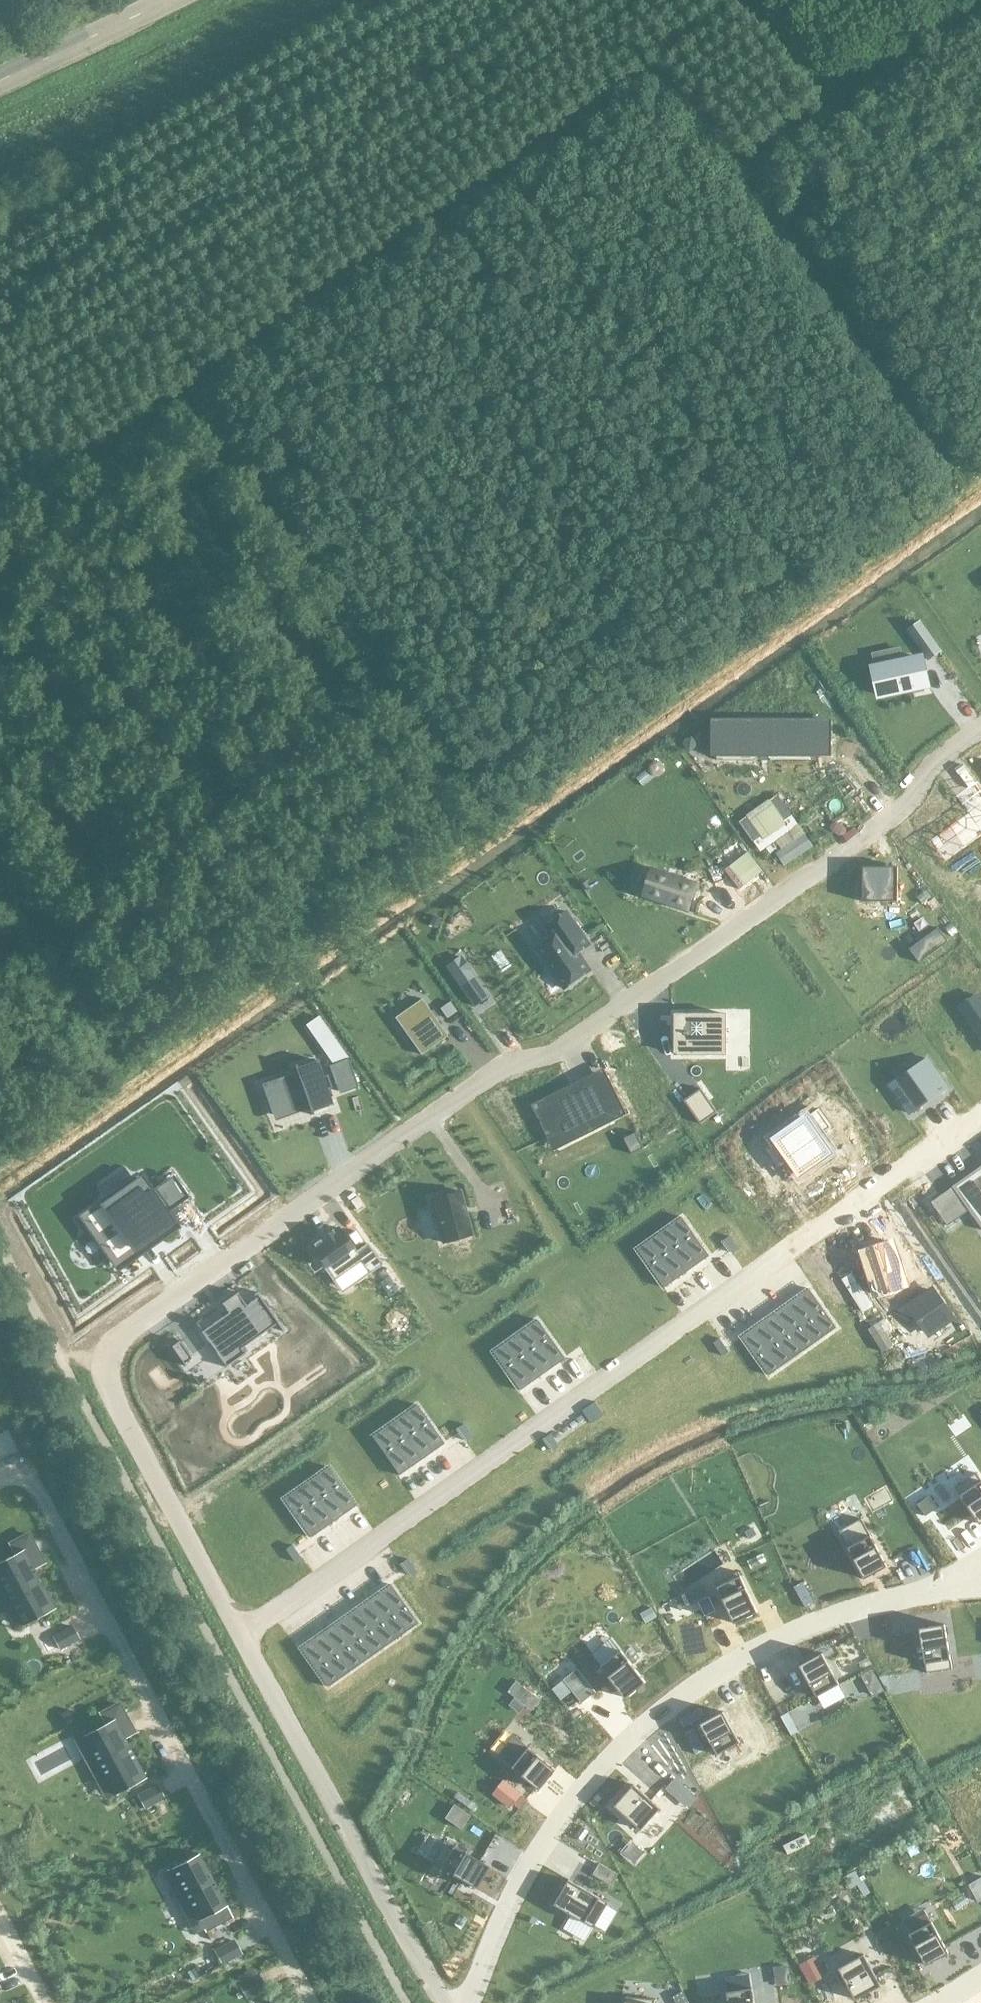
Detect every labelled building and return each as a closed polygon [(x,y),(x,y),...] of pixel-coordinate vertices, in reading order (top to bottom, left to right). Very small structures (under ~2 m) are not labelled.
[(926,626),(912,635),(928,659),(942,650),(926,626)] [(921,657),(874,667),(880,694),(927,684),(921,657)] [(832,721),(712,721),(712,751),(715,751),(714,758),(812,758),(812,751),(832,751),(832,721)] [(931,839),(931,840),(938,835),(951,854),(945,859),(946,860),(980,835),(980,803),(931,839)] [(898,866),(863,866),(863,901),(898,901),(898,866)] [(652,868),(643,894),(688,910),(698,883),(652,868)] [(568,911),(546,926),(553,936),(536,948),(565,988),(591,969),(579,951),(590,943),(568,911)] [(433,915),(429,924),(436,927),(440,918),(433,915)] [(939,931),(910,951),(920,965),(949,944),(939,931)] [(473,1005),(488,994),(461,955),(446,966),(473,1005)] [(959,1005),(980,1036),(980,1001),(975,993),(959,1005)] [(421,998),(395,1017),(421,1053),(447,1035),(421,998)] [(449,1000),(439,1008),(446,1018),(456,1010),(449,1000)] [(726,1013),(676,1013),(676,1053),(726,1053),(726,1013)] [(333,1060),(348,1055),(337,1040),(324,1048),(333,1060)] [(340,1092),(359,1085),(349,1058),(331,1065),(340,1092)] [(927,1058),(890,1084),(911,1113),(948,1087),(927,1058)] [(280,1081),(268,1085),(278,1114),(289,1110),(298,1107),(308,1103),(312,1113),(314,1113),(313,1109),(332,1103),(327,1087),(329,1086),(331,1086),(327,1074),(325,1074),(325,1075),(323,1076),(317,1059),(297,1066),(296,1064),(295,1065),(298,1074),(289,1077),(280,1080),(280,1081)] [(564,1087),(531,1104),(547,1137),(611,1113),(614,1120),(626,1114),(633,1128),(634,1128),(608,1075),(568,1095),(564,1087)] [(701,1088),(684,1100),(701,1123),(718,1111),(701,1088)] [(819,1108),(775,1138),(800,1174),(831,1152),(819,1136),(832,1127),(819,1108)] [(636,1131),(624,1137),(632,1152),(644,1146),(636,1131)] [(952,1185),(980,1226),(980,1165),(952,1185)] [(141,1178),(84,1217),(117,1264),(138,1249),(135,1245),(157,1230),(160,1234),(173,1224),(164,1211),(185,1196),(172,1178),(151,1193),(141,1178)] [(460,1190),(431,1198),(443,1242),(471,1234),(460,1190)] [(940,1195),(932,1201),(945,1221),(954,1215),(940,1195)] [(683,1216),(672,1225),(699,1263),(710,1255),(683,1216)] [(672,1225),(660,1233),(687,1271),(699,1263),(672,1225)] [(323,1237),(310,1246),(333,1279),(360,1260),(368,1272),(381,1263),(367,1243),(356,1251),(338,1227),(332,1231),(331,1230),(323,1236),(323,1237)] [(660,1233),(649,1241),(676,1279),(687,1271),(660,1233)] [(730,1236),(724,1240),(733,1252),(739,1248),(730,1236)] [(649,1241),(637,1249),(664,1287),(676,1279),(649,1241)] [(892,1242),(863,1251),(877,1293),(906,1284),(892,1242)] [(380,1279),(388,1274),(384,1268),(376,1273),(380,1279)] [(810,1288),(799,1296),(826,1334),(837,1326),(810,1288)] [(931,1290),(910,1305),(929,1331),(950,1317),(931,1290)] [(226,1313),(200,1332),(224,1367),(242,1354),(238,1349),(276,1322),(257,1296),(244,1305),(234,1292),(220,1303),(226,1313)] [(799,1296),(787,1304),(814,1342),(826,1334),(799,1296)] [(787,1304),(776,1312),(803,1350),(814,1342),(787,1304)] [(776,1312),(765,1320),(792,1358),(803,1350),(776,1312)] [(538,1319),(526,1327),(553,1365),(565,1357),(538,1319)] [(765,1320),(753,1328),(780,1366),(792,1358),(765,1320)] [(526,1327),(515,1335),(542,1373),(553,1365),(526,1327)] [(753,1328),(742,1336),(769,1374),(780,1366),(753,1328)] [(515,1335),(503,1343),(530,1381),(542,1373),(515,1335)] [(720,1338),(714,1342),(723,1355),(729,1351),(720,1338)] [(171,1346),(171,1347),(171,1348),(171,1349),(172,1350),(181,1363),(189,1358),(177,1341),(173,1343),(172,1344),(171,1345),(171,1346)] [(503,1343),(492,1351),(519,1389),(530,1381),(503,1343)] [(595,1401),(583,1410),(592,1423),(605,1414),(595,1401)] [(417,1404),(406,1412),(433,1450),(444,1442),(417,1404)] [(406,1412),(394,1420),(421,1458),(433,1450),(406,1412)] [(394,1420),(383,1428),(410,1466),(421,1458),(394,1420)] [(463,1423),(457,1427),(466,1440),(472,1436),(463,1423)] [(383,1428),(371,1436),(398,1474),(410,1466),(383,1428)] [(550,1433),(544,1437),(553,1450),(559,1446),(550,1433)] [(329,1466),(317,1474),(344,1512),(356,1504),(329,1466)] [(980,1524),(980,1523),(980,1478),(976,1472),(955,1486),(980,1524)] [(317,1474),(306,1482),(333,1521),(344,1512),(317,1474)] [(306,1482),(295,1490),(321,1529),(333,1521),(306,1482)] [(886,1486),(865,1497),(874,1514),(895,1502),(886,1486)] [(295,1490),(283,1498),(310,1537),(321,1529),(295,1490)] [(925,1516),(938,1508),(929,1496),(917,1504),(925,1516)] [(767,1499),(759,1503),(761,1508),(770,1505),(767,1499)] [(840,1532),(867,1580),(889,1568),(863,1520),(840,1532)] [(756,1534),(752,1527),(746,1531),(750,1538),(756,1534)] [(0,1563),(0,1579),(25,1625),(56,1609),(35,1570),(44,1565),(28,1535),(9,1545),(15,1555),(0,1563)] [(292,1545),(286,1549),(295,1561),(301,1557),(292,1545)] [(407,1557),(401,1562),(410,1574),(416,1570),(407,1557)] [(716,1582),(735,1623),(758,1611),(739,1571),(716,1582)] [(391,1583),(380,1591),(407,1630),(418,1621),(391,1583)] [(687,1606),(698,1601),(693,1590),(682,1595),(687,1606)] [(380,1591),(368,1599),(395,1638),(407,1630),(380,1591)] [(698,1601),(705,1615),(716,1610),(709,1595),(698,1601)] [(368,1599),(357,1607),(384,1646),(395,1638),(368,1599)] [(357,1607),(345,1616),(372,1654),(384,1646),(357,1607)] [(640,1613),(646,1622),(657,1616),(651,1607),(640,1613)] [(345,1616),(334,1624),(361,1662),(372,1654),(345,1616)] [(334,1624),(322,1632),(349,1670),(361,1662),(334,1624)] [(952,1668),(945,1624),(920,1627),(927,1672),(952,1668)] [(80,1640),(73,1628),(55,1637),(61,1650),(80,1640)] [(322,1632),(311,1640),(338,1678),(349,1670),(322,1632)] [(611,1637),(592,1652),(602,1665),(601,1665),(626,1697),(646,1681),(621,1649),(621,1650),(611,1637)] [(311,1640),(300,1648),(327,1686),(338,1678),(311,1640)] [(817,1696),(840,1684),(823,1652),(800,1665),(817,1696)] [(578,1667),(564,1678),(582,1702),(596,1690),(578,1667)] [(861,1672),(872,1694),(883,1689),(871,1667),(861,1672)] [(517,1680),(508,1691),(532,1709),(541,1698),(517,1680)] [(105,1723),(83,1735),(115,1794),(146,1777),(125,1738),(134,1733),(119,1704),(100,1714),(105,1723)] [(701,1723),(718,1754),(741,1742),(724,1711),(701,1723)] [(517,1736),(501,1756),(541,1789),(557,1769),(517,1736)] [(675,1778),(666,1788),(676,1798),(686,1787),(675,1778)] [(641,1829),(661,1807),(634,1784),(615,1805),(641,1829)] [(164,1798),(157,1785),(139,1795),(146,1808),(164,1798)] [(502,1787),(494,1797),(516,1814),(524,1805),(502,1787)] [(445,1818),(461,1829),(471,1815),(454,1804),(445,1818)] [(474,1887),(487,1865),(444,1840),(431,1862),(474,1887)] [(198,1851),(170,1866),(203,1927),(231,1913),(198,1851)] [(617,1874),(599,1864),(594,1874),(612,1884),(617,1874)] [(979,1901),(980,1900),(980,1877),(970,1883),(979,1901)] [(594,1927),(609,1902),(569,1879),(555,1904),(594,1927)] [(457,1886),(453,1883),(448,1891),(452,1894),(457,1886)] [(958,1907),(936,1919),(953,1950),(975,1938),(958,1907)] [(233,1940),(214,1950),(222,1964),(241,1953),(233,1940)] [(846,1965),(864,1996),(889,1982),(872,1951),(846,1965)] [(815,1955),(799,1964),(810,1983),(825,1975),(815,1955)] [(786,1965),(772,1967),(775,1984),(788,1982),(786,1965)] [(246,1995),(265,1986),(258,1973),(240,1983),(246,1995)] [(753,1987),(727,1991),(729,2002),(755,2002),(753,1987)] [(673,1996),(676,2002),(690,2002),(683,1991),(673,1996)]
